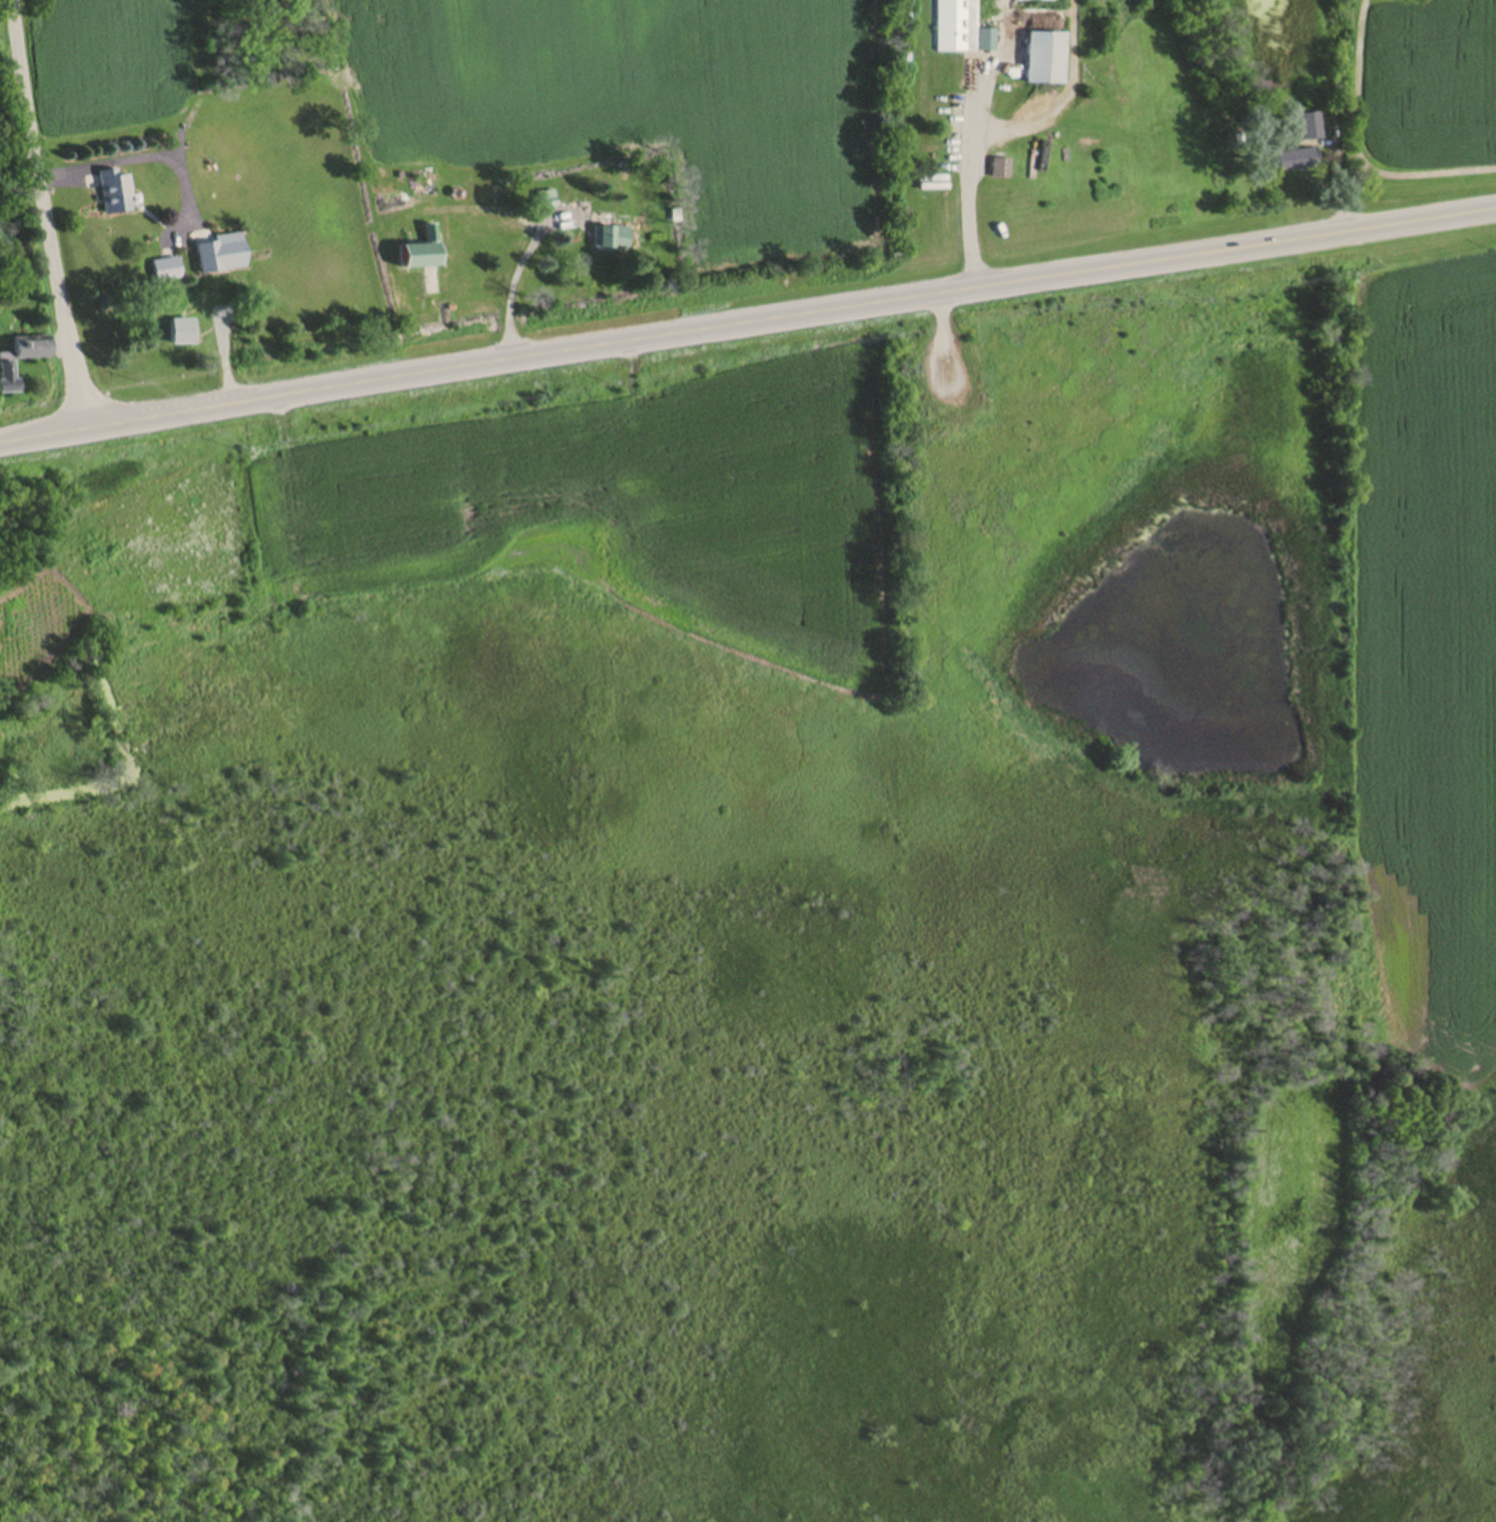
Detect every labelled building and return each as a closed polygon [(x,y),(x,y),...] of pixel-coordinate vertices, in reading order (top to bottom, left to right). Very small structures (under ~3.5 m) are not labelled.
[(978,56),(978,0),(936,0),(936,56),(978,56)] [(1064,88),(1064,37),(1026,37),(1026,88),(1064,88)] [(1299,145),(1320,143),(1318,116),(1297,117),(1299,145)] [(1278,175),(1319,169),(1317,150),(1275,156),(1278,175)] [(1010,182),(1010,162),(992,162),(992,182),(1010,182)] [(102,217),(129,214),(125,171),(98,174),(102,217)] [(426,173),(414,181),(425,197),(436,189),(426,173)] [(556,211),(556,194),(539,195),(539,211),(556,211)] [(401,271),(437,269),(435,228),(423,228),(424,247),(400,248),(401,271)] [(628,252),(628,229),(594,229),(594,252),(628,252)] [(241,237),(195,243),(199,276),(245,270),(241,237)] [(180,282),(178,260),(151,263),(153,285),(180,282)] [(169,347),(192,347),(192,322),(169,322),(169,347)] [(48,361),(47,342),(11,343),(11,355),(0,356),(0,395),(13,395),(12,362),(48,361)]
